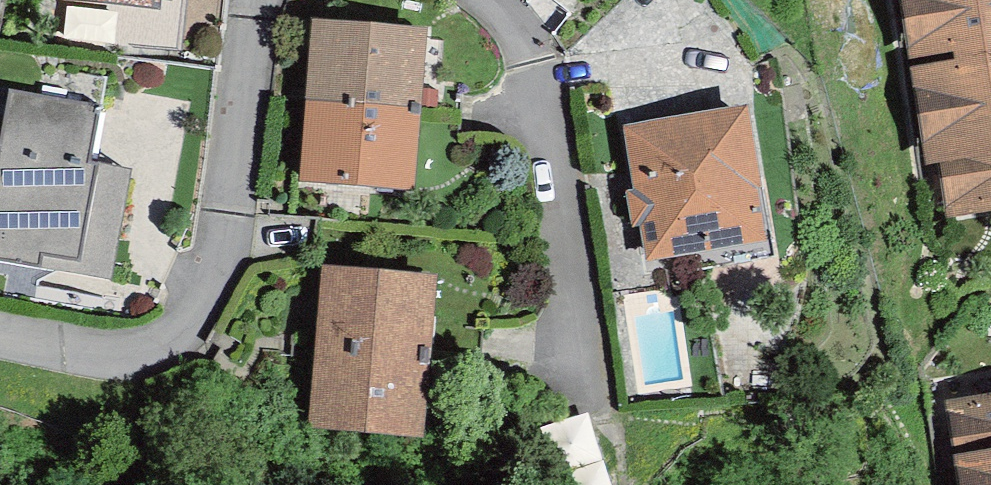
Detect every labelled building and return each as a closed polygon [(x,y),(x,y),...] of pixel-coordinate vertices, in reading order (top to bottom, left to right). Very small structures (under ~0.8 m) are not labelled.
[(990,157),(990,0),(909,0),(935,166),(944,164),(990,157)] [(420,94),(425,35),(322,25),(308,181),(411,191),(415,137),(420,94)] [(96,164),(92,163),(102,109),(12,93),(0,163),(0,219),(84,234),(96,164)] [(464,141),(464,97),(420,94),(415,137),(464,141)] [(661,249),(760,235),(742,115),(643,131),(661,249)] [(944,164),(952,217),(990,210),(990,157),(944,164)] [(429,320),(432,282),(335,274),(322,424),(419,433),(422,394),(429,320)] [(481,399),(486,325),(429,320),(422,394),(481,399)] [(959,411),(971,484),(990,484),(990,406),(959,411)]
